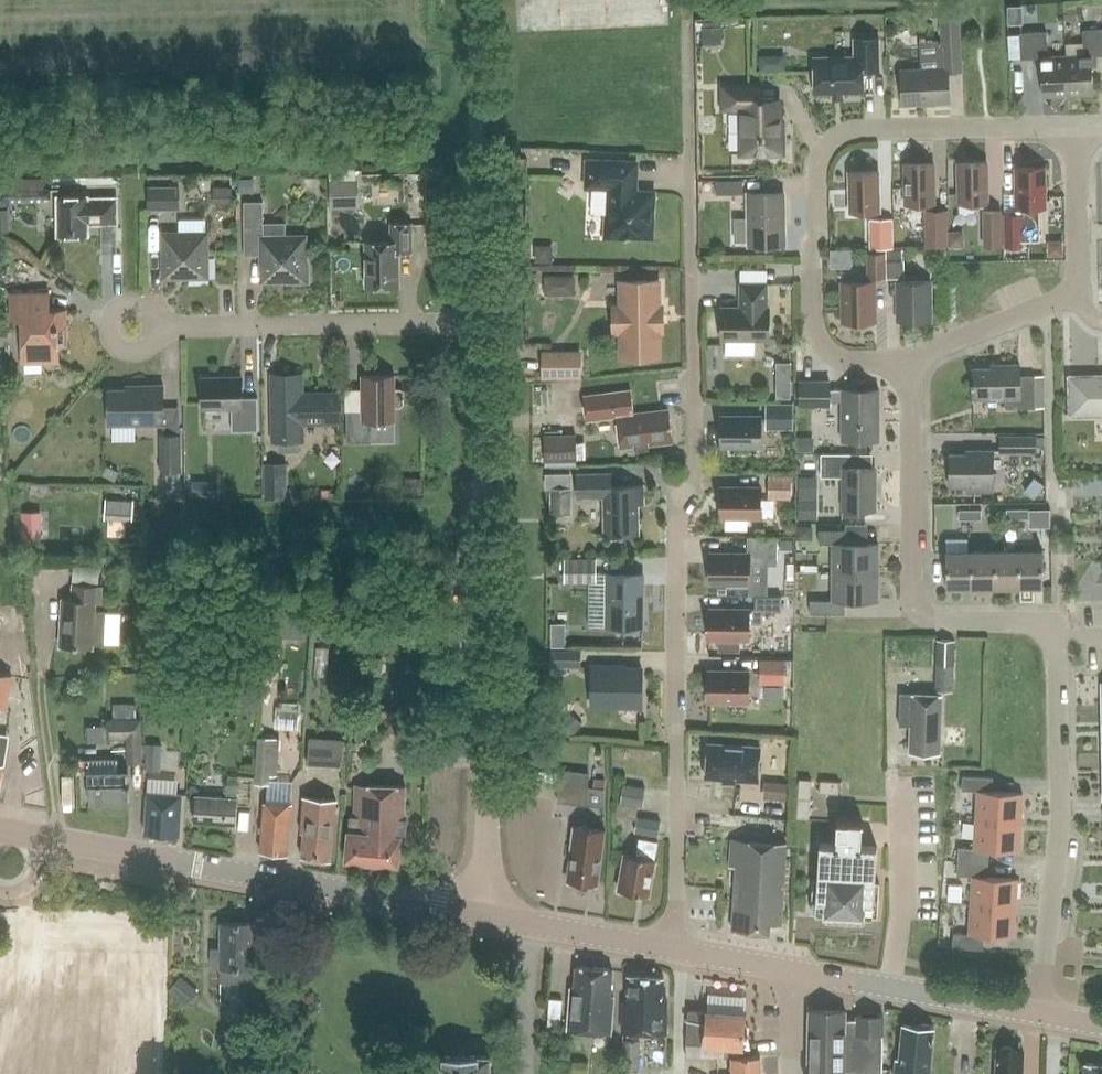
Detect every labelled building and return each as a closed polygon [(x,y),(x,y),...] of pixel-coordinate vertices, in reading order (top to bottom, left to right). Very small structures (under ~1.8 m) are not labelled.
[(1010,4),(1010,20),(1036,20),(1036,4),(1010,4)] [(952,73),(964,72),(963,40),(962,15),(945,16),(947,69),(903,71),(905,105),(926,104),(926,106),(938,106),(938,103),(953,103),(952,73)] [(703,45),(722,44),(721,22),(704,23),(704,27),(702,27),(703,45)] [(1068,97),(1095,95),(1094,57),(1101,57),(1101,30),(1085,31),(1086,56),(1067,57),(1068,97)] [(1068,97),(1067,57),(1050,58),(1049,33),(1021,34),(1022,35),(1023,60),(1023,61),(1042,60),(1043,98),(1068,97)] [(1022,35),(1008,35),(1009,61),(1023,60),(1022,35)] [(867,72),(882,71),(882,38),(857,39),(857,57),(816,58),(817,94),(867,93),(867,72)] [(744,154),(784,153),(783,131),(781,131),(780,100),(761,100),(761,85),(726,86),(726,108),(743,107),(744,154)] [(653,236),(654,192),(641,192),(641,189),(635,184),(633,183),(631,183),(632,163),(589,161),(587,186),(592,187),(591,212),(609,212),(609,216),(607,216),(606,237),(626,238),(627,235),(653,236)] [(960,204),(989,203),(989,162),(959,163),(960,204)] [(927,246),(949,246),(948,211),(937,211),(936,164),(907,164),(908,204),(927,204),(927,246)] [(1019,216),(1007,216),(1007,246),(1025,246),(1024,240),(1040,240),(1040,209),(1047,209),(1046,167),(1018,168),(1019,209),(1019,216)] [(357,171),(330,172),(331,209),(359,208),(357,171)] [(852,212),(881,211),(880,171),(851,171),(852,212)] [(253,178),(238,179),(239,193),(253,193),(253,178)] [(717,195),(744,195),(744,181),(717,182),(717,195)] [(0,188),(0,204),(12,204),(12,197),(51,196),(51,187),(0,188)] [(179,210),(179,189),(179,187),(149,188),(149,211),(179,210)] [(213,187),(213,203),(231,204),(232,187),(213,187)] [(750,241),(750,245),(786,244),(785,192),(749,192),(750,217),(750,241)] [(58,236),(89,235),(89,224),(118,224),(118,198),(89,198),(89,196),(58,196),(58,236)] [(287,280),(287,282),(309,282),(308,260),(306,260),(305,237),(287,237),(287,224),(264,224),(264,202),(245,202),(246,255),(263,255),(264,280),(287,280)] [(985,247),(1003,247),(1003,210),(984,211),(985,247)] [(893,217),(870,218),(870,247),(894,247),(893,217)] [(0,221),(0,232),(10,231),(9,221),(0,221)] [(367,286),(400,286),(399,252),(413,252),(412,223),(392,224),(392,242),(366,242),(367,286)] [(949,247),(964,246),(964,232),(949,232),(949,247)] [(210,279),(210,258),(207,258),(207,234),(165,234),(165,277),(189,276),(189,279),(210,279)] [(535,245),(535,263),(552,263),(552,245),(535,245)] [(887,249),(887,260),(902,260),(902,249),(887,249)] [(869,279),(887,278),(887,252),(868,252),(869,279)] [(544,275),(544,295),(575,295),(575,275),(544,275)] [(659,280),(622,281),(622,307),(614,307),(615,331),(623,331),(623,357),(660,357),(659,330),(663,330),(663,307),(659,307),(659,280)] [(845,322),(874,322),(874,281),(844,282),(845,322)] [(901,322),(931,321),(930,282),(900,282),(901,322)] [(770,339),(770,307),(768,307),(768,283),(741,283),(741,307),(722,307),(722,339),(770,339)] [(68,345),(67,310),(50,310),(50,293),(12,293),(13,319),(23,319),(24,362),(59,362),(59,346),(68,345)] [(543,380),(570,379),(582,379),(582,351),(542,352),(543,380)] [(790,398),(790,362),(776,362),(776,398),(790,398)] [(973,370),(973,400),(1005,400),(1005,410),(1035,410),(1034,378),(1020,378),(1020,366),(1001,366),(1001,369),(973,370)] [(347,442),(374,442),(374,420),(396,420),(396,406),(402,406),(404,403),(404,392),(401,389),(396,389),(396,376),(362,376),(363,411),(347,411),(347,442)] [(274,377),(275,439),(302,438),(302,422),(339,422),(339,394),(302,395),(301,377),(274,377)] [(259,431),(258,398),(243,398),(243,378),(203,378),(203,407),(232,407),(233,431),(259,431)] [(1071,380),(1072,416),(1101,415),(1101,379),(1071,380)] [(830,405),(830,381),(800,380),(799,404),(830,405)] [(164,385),(139,385),(139,389),(109,390),(110,425),(165,425),(164,385)] [(665,436),(673,435),(670,416),(663,417),(662,410),(635,414),(632,389),(584,395),(588,421),(617,417),(621,448),(666,442),(665,436)] [(879,439),(879,389),(843,389),(842,439),(879,439)] [(764,401),(764,428),(793,428),(793,401),(764,401)] [(721,446),(761,446),(761,417),(721,416),(721,446)] [(160,434),(161,472),(182,472),(182,434),(160,434)] [(579,461),(579,434),(547,434),(547,461),(579,461)] [(1045,445),(1045,436),(1000,435),(999,451),(1036,451),(1036,445),(1045,445)] [(797,437),(796,452),(814,452),(814,437),(797,437)] [(994,450),(975,450),(975,453),(949,453),(949,487),(967,487),(967,492),(994,492),(994,450)] [(852,453),(821,454),(821,477),(844,476),(844,510),(874,511),(875,468),(852,468),(852,453)] [(287,498),(287,465),(264,465),(265,498),(287,498)] [(644,504),(643,485),(611,486),(611,472),(578,473),(578,497),(603,496),(604,534),(639,533),(639,504),(644,504)] [(798,473),(798,517),(813,518),(813,473),(798,473)] [(792,499),(793,476),(770,476),(769,498),(792,499)] [(405,477),(404,492),(421,493),(421,478),(405,477)] [(1033,477),(1023,491),(1034,499),(1044,485),(1033,477)] [(191,478),(191,494),(218,494),(218,478),(191,478)] [(761,517),(761,488),(721,487),(721,517),(725,517),(725,530),(747,531),(747,517),(761,517)] [(552,515),(572,515),(572,488),(552,488),(552,515)] [(133,519),(132,499),(104,498),(104,517),(133,519)] [(34,509),(32,528),(49,530),(51,511),(34,509)] [(1007,519),(1018,518),(1018,509),(1007,509),(1007,519)] [(1018,518),(1029,518),(1029,509),(1018,509),(1018,518)] [(960,519),(970,519),(970,510),(959,510),(960,519)] [(970,519),(981,519),(981,510),(970,510),(970,519)] [(811,544),(811,524),(797,524),(797,544),(811,544)] [(832,573),(877,573),(878,544),(845,544),(845,531),(818,531),(818,544),(832,544),(832,573)] [(777,537),(750,537),(750,554),(710,553),(710,583),(749,583),(750,565),(777,565),(777,537)] [(781,537),(781,548),(791,548),(791,537),(781,537)] [(1018,553),(994,554),(995,588),(1019,588),(1018,553)] [(1043,553),(1018,553),(1019,588),(1043,588),(1043,553)] [(970,554),(946,554),(946,589),(970,588),(970,554)] [(994,554),(970,554),(970,588),(995,588),(994,554)] [(599,574),(599,559),(568,559),(568,582),(589,582),(599,582),(599,574)] [(877,602),(877,573),(832,573),(832,601),(809,601),(809,615),(844,615),(844,602),(877,602)] [(607,574),(606,626),(642,626),(643,574),(607,574)] [(102,604),(103,586),(70,584),(70,599),(62,599),(59,646),(93,648),(93,643),(105,643),(107,610),(95,609),(95,604),(102,604)] [(709,609),(709,638),(748,639),(749,623),(763,623),(763,611),(782,611),(782,597),(755,596),(755,610),(749,610),(709,609)] [(304,637),(306,611),(272,608),(270,634),(304,637)] [(551,634),(550,648),(564,648),(564,639),(559,634),(551,634)] [(953,692),(955,642),(937,642),(935,692),(953,692)] [(582,651),(552,650),(552,668),(582,668),(582,651)] [(785,659),(761,659),(761,683),(785,683),(785,659)] [(373,660),(372,674),(381,675),(383,661),(373,660)] [(591,704),(642,705),(642,670),(616,670),(616,667),(591,667),(591,704)] [(709,671),(709,700),(730,701),(730,704),(748,705),(749,672),(709,671)] [(13,675),(0,673),(0,707),(7,708),(13,675)] [(939,753),(941,697),(904,695),(903,726),(911,726),(910,752),(939,753)] [(211,696),(194,700),(196,713),(213,709),(211,696)] [(351,703),(349,722),(362,723),(364,704),(351,703)] [(571,714),(561,724),(572,735),(583,725),(571,714)] [(142,763),(142,719),(110,720),(110,739),(126,738),(127,763),(142,763)] [(258,737),(256,783),(270,784),(272,750),(280,750),(280,738),(258,737)] [(341,743),(329,742),(311,741),(309,767),(322,766),(339,768),(341,743)] [(146,744),(145,770),(160,771),(162,744),(146,744)] [(708,744),(706,777),(758,780),(761,747),(708,744)] [(89,805),(128,805),(127,774),(116,774),(116,762),(76,762),(76,776),(88,776),(88,788),(89,788),(89,805)] [(563,770),(559,802),(586,805),(590,774),(563,770)] [(963,777),(962,791),(978,792),(976,821),(1021,824),(1023,794),(993,793),(993,779),(963,777)] [(593,778),(592,787),(604,789),(605,779),(593,778)] [(813,780),(801,780),(799,819),(811,820),(813,780)] [(765,781),(764,799),(786,800),(788,783),(765,781)] [(842,782),(822,781),(821,794),(841,795),(842,782)] [(238,823),(240,785),(229,784),(228,798),(196,796),(195,821),(238,823)] [(407,838),(408,820),(406,820),(407,786),(357,784),(356,817),(350,816),(347,862),(401,865),(403,838),(407,838)] [(194,786),(190,785),(190,794),(199,795),(199,790),(194,786)] [(642,806),(645,788),(623,785),(620,803),(642,806)] [(180,835),(183,795),(149,792),(146,832),(180,835)] [(332,860),(337,799),(305,797),(302,832),(304,832),(302,856),(332,860)] [(288,855),(292,804),(264,802),(261,851),(288,855)] [(659,837),(662,822),(639,818),(637,833),(659,837)] [(959,849),(958,863),(989,865),(990,851),(1019,853),(1021,824),(976,821),(974,850),(959,849)] [(813,880),(812,901),(826,901),(825,915),(864,917),(864,904),(879,905),(880,884),(875,883),(878,848),(862,847),(864,824),(838,822),(836,845),(820,844),(818,880),(813,880)] [(602,862),(606,830),(572,827),(569,856),(571,860),(568,882),(597,885),(600,861),(602,862)] [(655,876),(658,860),(655,859),(658,842),(640,839),(637,856),(625,854),(619,890),(649,895),(653,875),(655,876)] [(731,839),(729,867),(737,867),(733,930),(769,933),(770,924),(781,925),(782,910),(784,908),(785,900),(783,898),(786,843),(731,839)] [(958,863),(957,877),(973,878),(971,907),(1016,909),(1018,880),(988,878),(989,865),(958,863)] [(949,885),(948,900),(961,901),(962,886),(949,885)] [(954,935),(953,949),(984,950),(985,937),(1015,938),(1016,909),(971,907),(970,935),(954,935)] [(212,948),(212,967),(221,967),(220,981),(242,981),(241,1014),(251,1014),(251,1024),(266,1024),(267,974),(254,974),(255,923),(221,922),(221,948),(212,948)] [(612,1034),(615,996),(612,996),(614,969),(578,967),(577,987),(573,987),(569,1031),(612,1034)] [(667,1034),(668,997),(665,997),(665,977),(630,976),(629,1002),(626,1002),(625,1033),(667,1034)] [(185,1006),(197,992),(180,977),(168,990),(185,1006)] [(562,1026),(564,1000),(551,999),(549,1025),(562,1026)] [(686,1045),(686,1057),(724,1057),(724,1048),(745,1048),(747,1015),(745,1015),(707,1012),(688,1011),(686,1035),(686,1045)] [(809,1073),(846,1073),(869,1073),(881,1073),(884,1018),(858,1016),(857,1021),(847,1020),(847,1012),(811,1011),(810,1071),(809,1071),(809,1073)] [(934,1029),(931,1025),(922,1024),(919,1027),(903,1026),(900,1059),(897,1059),(896,1073),(930,1073),(934,1029)] [(623,1042),(622,1052),(622,1070),(640,1071),(641,1043),(623,1042)] [(1025,1051),(998,1050),(997,1073),(1024,1073),(1025,1051)] [(622,1070),(622,1052),(610,1052),(609,1073),(622,1073),(622,1070)] [(492,1055),(433,1055),(433,1073),(492,1073),(492,1055)] [(761,1057),(745,1057),(733,1057),(734,1073),(762,1073),(761,1057)] [(1087,1065),(1086,1073),(1101,1073),(1101,1066),(1087,1065)]
